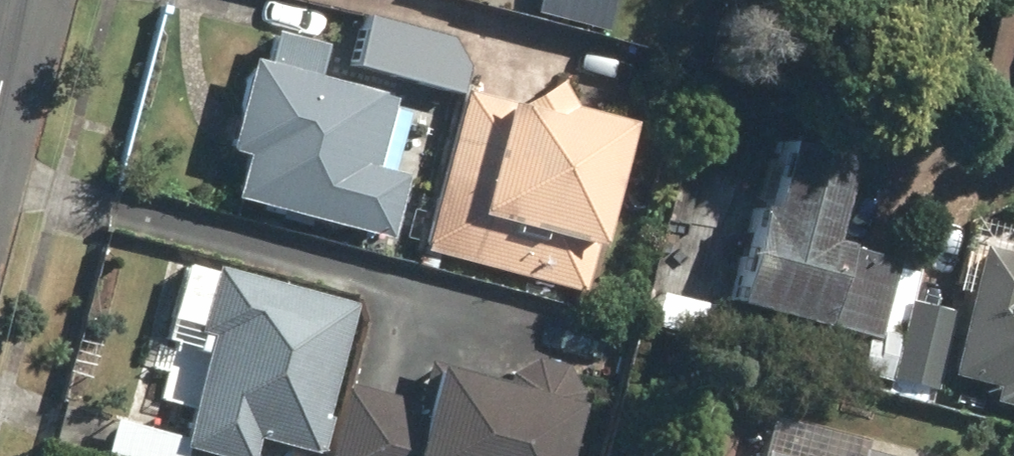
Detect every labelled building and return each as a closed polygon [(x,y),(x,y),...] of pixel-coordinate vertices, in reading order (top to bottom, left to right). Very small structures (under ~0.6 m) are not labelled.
[(521,15),(604,37),(614,0),(525,0),(521,15)] [(933,116),(1013,131),(1013,0),(954,0),(933,116)] [(358,19),(345,73),(450,99),(463,44),(358,19)] [(252,68),(237,64),(216,160),(231,163),(220,210),(380,246),(395,179),(372,174),(388,101),(312,84),(316,63),(257,49),(252,68)] [(414,253),(456,265),(468,223),(584,256),(621,125),(560,107),(566,86),(469,59),(414,253)] [(740,210),(720,313),(867,342),(883,260),(818,248),(833,170),(762,156),(751,212),(740,210)] [(965,266),(941,384),(983,392),(980,411),(1013,418),(1013,256),(976,249),(972,267),(965,266)] [(345,307),(175,270),(147,404),(186,412),(177,455),(313,455),(345,307)] [(591,345),(402,292),(393,322),(363,314),(323,455),(559,455),(591,345)] [(703,302),(652,292),(642,340),(693,350),(703,302)] [(851,377),(928,393),(945,313),(899,303),(892,337),(879,334),(875,352),(857,349),(851,377)]
